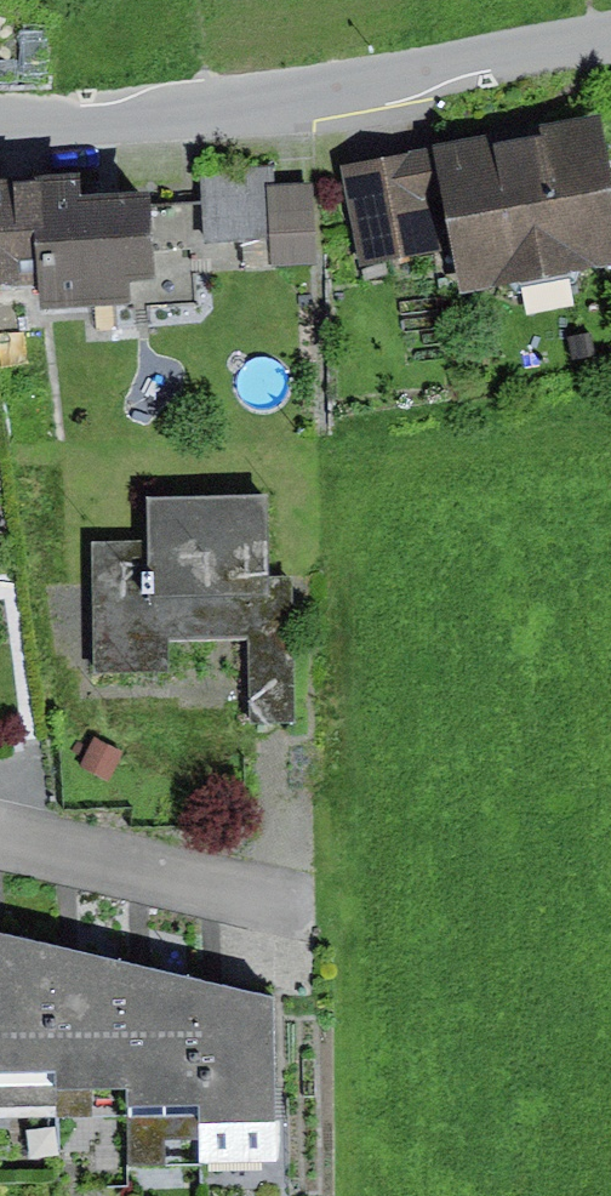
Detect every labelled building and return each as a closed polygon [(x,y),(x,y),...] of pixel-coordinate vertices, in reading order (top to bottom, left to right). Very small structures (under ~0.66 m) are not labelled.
[(360,162),(377,287),(610,257),(610,192),(603,130),(360,162)] [(270,160),(197,164),(202,242),(269,238),(271,271),(317,268),(313,188),(272,190),(270,160)] [(80,212),(78,189),(0,194),(0,301),(38,299),(39,322),(136,315),(135,294),(157,292),(151,207),(80,212)] [(591,333),(570,337),(574,359),(595,355),(591,333)] [(270,497),(145,498),(146,542),(89,542),(90,686),(172,685),(172,639),(248,638),(248,730),(296,729),(294,583),(271,583),(270,497)] [(92,740),(79,766),(105,780),(119,753),(92,740)] [(52,950),(0,938),(0,1079),(55,1077),(52,950)] [(54,1094),(126,1093),(122,964),(52,950),(55,1077),(54,1094)] [(127,1108),(198,1106),(191,985),(122,964),(126,1093),(127,1108)] [(272,1006),(191,985),(198,1106),(199,1127),(278,1125),(272,1006)]
